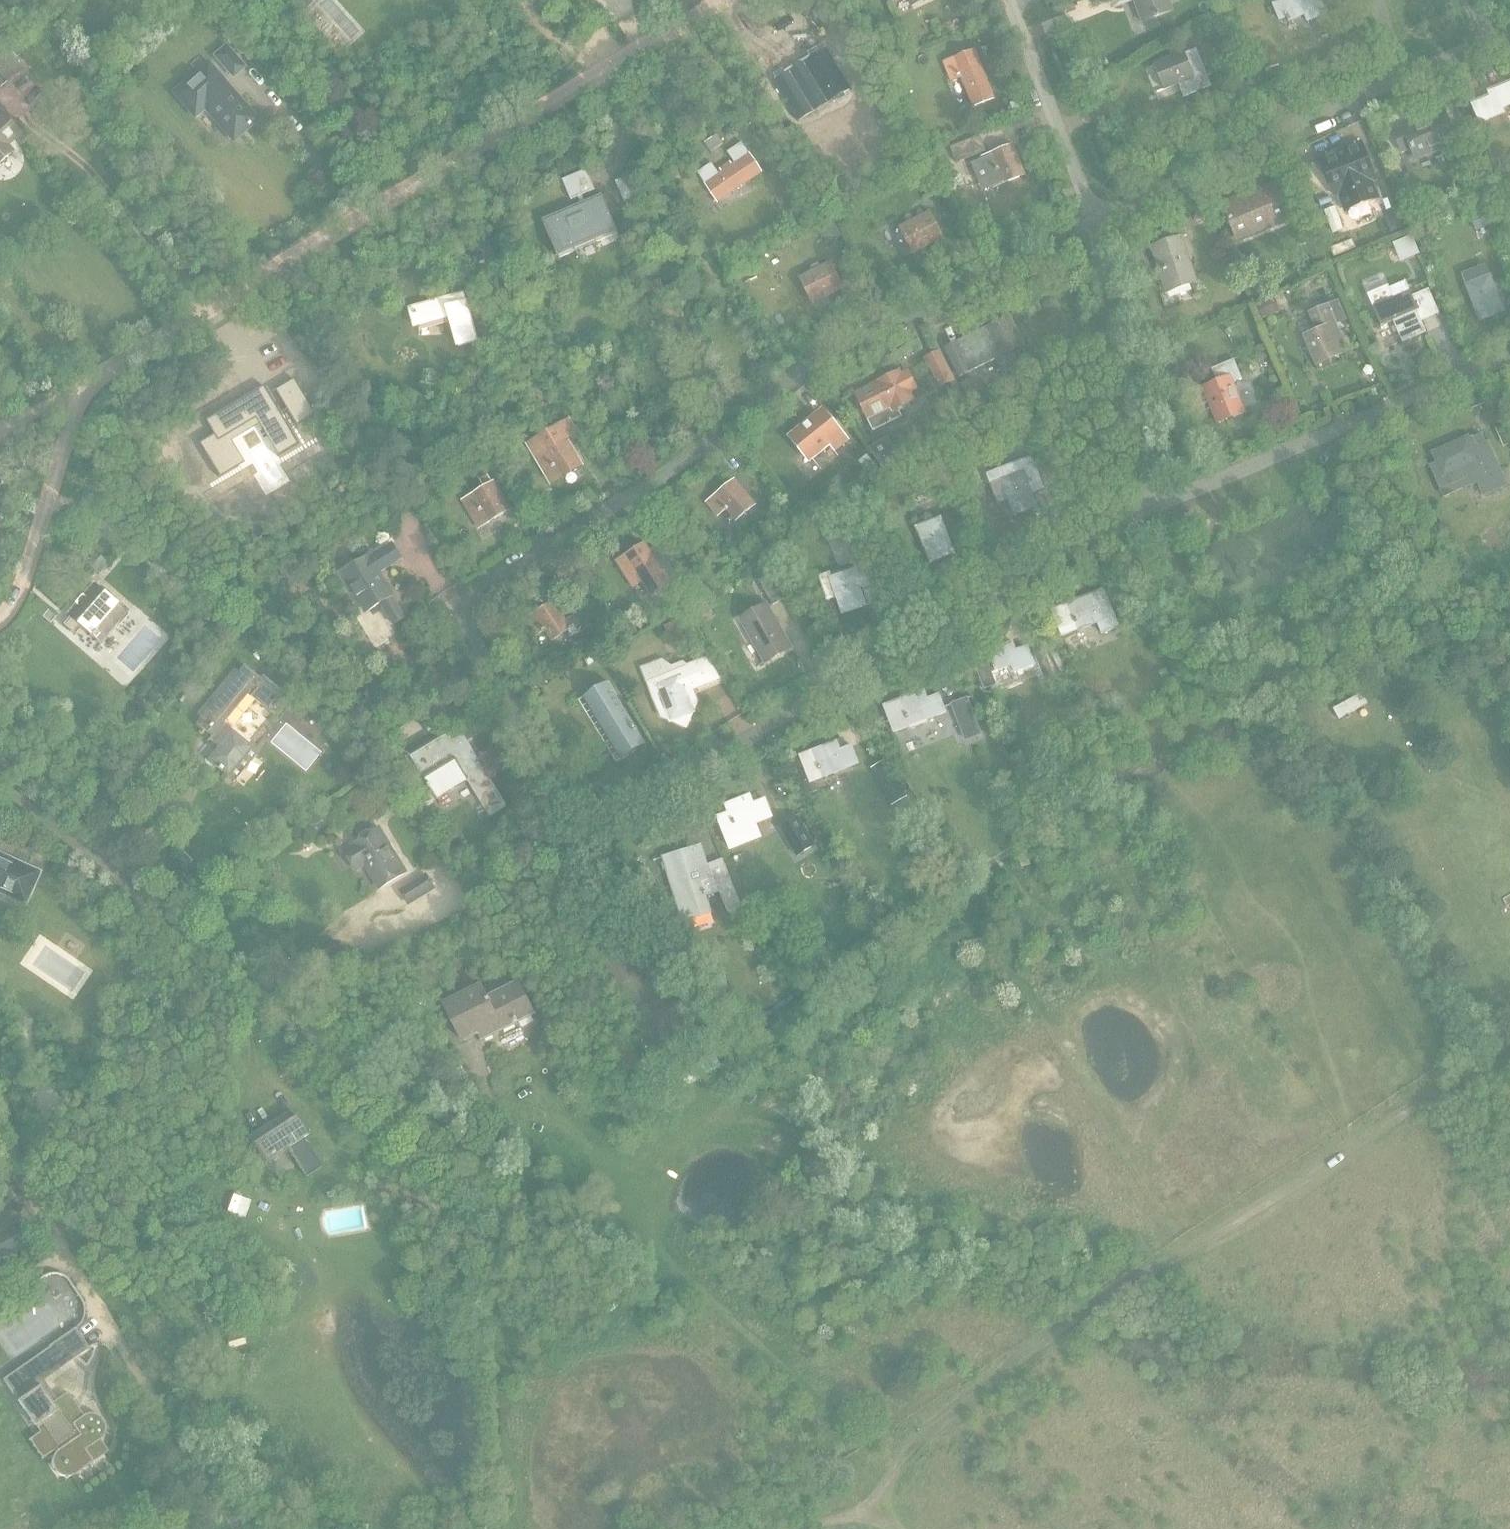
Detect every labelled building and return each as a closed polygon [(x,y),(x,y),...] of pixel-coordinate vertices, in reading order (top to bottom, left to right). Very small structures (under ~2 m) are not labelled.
[(301,14),(313,3),(310,0),(288,0),(301,14)] [(1111,9),(1133,0),(1107,0),(1111,9)] [(1173,10),(1169,0),(1134,0),(1142,22),(1173,10)] [(1308,1),(1307,0),(1285,0),(1273,5),(1280,20),(1286,17),(1288,21),(1305,14),(1308,21),(1326,14),(1321,0),(1310,0),(1308,1)] [(216,56),(232,74),(241,66),(225,48),(216,56)] [(1184,96),(1211,84),(1196,48),(1184,53),(1183,51),(1153,64),(1165,89),(1178,84),(1184,96)] [(774,82),(791,111),(827,89),(831,95),(834,94),(835,97),(850,88),(827,50),(774,82)] [(975,50),(943,63),(949,78),(957,75),(960,73),(961,75),(966,88),(977,117),(998,109),(987,79),(975,50)] [(12,82),(9,58),(0,59),(0,84),(12,82)] [(232,140),(256,120),(207,64),(173,93),(193,116),(203,107),(232,140)] [(1490,90),(1492,95),(1472,103),(1479,122),(1502,113),(1500,108),(1509,104),(1509,82),(1490,90)] [(1411,148),(1415,158),(1455,141),(1442,109),(1433,113),(1434,115),(1393,132),(1401,152),(1411,148)] [(18,133),(0,113),(0,148),(18,133)] [(950,147),(956,162),(986,151),(979,135),(950,147)] [(1345,210),(1378,198),(1371,180),(1375,179),(1361,142),(1320,158),(1334,195),(1339,193),(1345,210)] [(698,174),(717,202),(761,172),(742,144),(728,153),(735,164),(719,174),(712,164),(698,174)] [(982,158),(993,187),(1024,174),(1013,146),(982,158)] [(917,171),(925,184),(935,178),(927,165),(917,171)] [(601,194),(584,201),(581,195),(594,189),(586,169),(562,179),(570,200),(577,197),(580,203),(542,219),(558,258),(618,233),(601,194)] [(616,181),(625,202),(639,196),(630,175),(616,181)] [(1462,192),(1483,197),(1486,183),(1465,178),(1462,192)] [(1281,202),(1270,206),(1263,188),(1223,205),(1234,233),(1274,217),(1277,224),(1288,220),(1281,202)] [(899,228),(912,254),(942,239),(929,213),(899,228)] [(1152,247),(1167,292),(1195,282),(1180,238),(1187,236),(1183,224),(1171,228),(1174,239),(1152,247)] [(1330,247),(1334,256),(1356,247),(1352,239),(1330,247)] [(799,278),(811,304),(842,288),(829,263),(799,278)] [(1466,285),(1480,320),(1503,310),(1489,275),(1466,285)] [(1401,342),(1425,332),(1416,311),(1417,311),(1409,290),(1371,306),(1380,327),(1392,321),(1401,342)] [(1257,302),(1263,318),(1280,311),(1274,295),(1257,302)] [(446,298),(408,308),(413,326),(451,315),(459,346),(477,341),(465,301),(448,306),(446,298)] [(1305,336),(1315,358),(1343,346),(1334,324),(1347,318),(1338,298),(1308,311),(1316,331),(1305,336)] [(1002,373),(1028,360),(1006,317),(945,348),(959,377),(971,370),(964,356),(984,346),(991,360),(995,359),(1002,373)] [(487,328),(494,353),(510,349),(503,323),(487,328)] [(924,357),(939,388),(955,380),(940,349),(924,357)] [(1201,387),(1216,424),(1244,412),(1232,383),(1241,379),(1233,359),(1211,369),(1216,381),(1201,387)] [(854,394),(873,430),(901,416),(897,408),(912,400),(898,372),(854,394)] [(291,377),(273,387),(294,422),(312,412),(291,377)] [(212,433),(199,442),(218,476),(243,460),(231,440),(258,425),(276,455),(297,442),(260,383),(204,419),(212,433)] [(822,408),(788,436),(808,461),(829,444),(834,450),(848,440),(822,408)] [(1467,437),(1432,452),(1442,477),(1446,475),(1450,483),(1467,476),(1471,485),(1477,482),(1483,495),(1506,485),(1487,442),(1475,447),(1471,437),(1468,439),(1467,437)] [(535,456),(552,484),(581,466),(564,439),(535,456)] [(1013,516),(1037,507),(1023,470),(990,483),(997,503),(1007,500),(1013,516)] [(727,509),(736,520),(753,506),(733,481),(707,502),(718,515),(724,510),(725,511),(727,509)] [(492,482),(463,500),(480,528),(509,510),(492,482)] [(915,528),(929,563),(953,554),(940,518),(915,528)] [(644,543),(616,561),(627,577),(635,572),(642,583),(651,596),(680,578),(661,549),(652,555),(644,543)] [(379,572),(401,559),(391,544),(370,557),(369,556),(341,574),(365,612),(379,603),(393,625),(405,617),(391,596),(393,594),(379,572)] [(91,566),(99,573),(109,562),(101,555),(91,566)] [(860,587),(878,581),(872,563),(853,569),(832,576),(830,571),(818,575),(827,601),(836,597),(842,614),(866,606),(860,587)] [(758,581),(772,605),(784,599),(770,574),(758,581)] [(78,621),(101,642),(126,614),(92,584),(67,612),(70,615),(62,624),(69,631),(78,621)] [(1102,634),(1120,627),(1104,587),(1050,608),(1053,616),(1049,618),(1053,627),(1057,625),(1061,637),(1097,623),(1102,634)] [(545,631),(552,641),(571,629),(554,602),(526,620),(536,636),(543,631),(543,632),(545,631)] [(739,620),(763,663),(791,648),(767,604),(739,620)] [(1026,647),(1014,652),(1011,643),(987,652),(995,672),(1011,666),(1013,672),(1033,665),(1026,647)] [(1049,665),(1044,651),(1034,655),(1039,669),(1049,665)] [(269,714),(282,698),(242,666),(198,720),(214,732),(209,739),(218,746),(207,759),(234,780),(258,750),(223,721),(246,693),(250,696),(249,697),(269,714)] [(655,687),(669,722),(692,712),(678,677),(655,687)] [(576,703),(613,765),(643,748),(605,685),(576,703)] [(937,696),(926,700),(923,692),(884,707),(894,733),(944,714),(937,696)] [(956,724),(957,728),(970,723),(968,719),(977,716),(967,693),(945,702),(954,725),(956,724)] [(464,743),(454,749),(445,735),(409,757),(436,800),(467,782),(488,817),(506,806),(478,760),(474,762),(470,755),(472,754),(464,743)] [(850,747),(838,752),(835,743),(800,757),(808,779),(803,781),(808,794),(809,794),(810,796),(818,793),(817,790),(818,790),(815,781),(857,765),(850,747)] [(763,800),(752,805),(748,796),(725,806),(732,825),(750,818),(752,825),(770,818),(763,800)] [(797,816),(780,827),(797,855),(814,845),(797,816)] [(379,889),(405,873),(378,828),(352,844),(353,846),(344,851),(355,870),(364,864),(379,889)] [(700,846),(661,858),(681,923),(711,914),(705,896),(715,893),(718,892),(716,887),(714,888),(711,879),(700,846)] [(23,903),(37,872),(0,856),(0,892),(23,903)] [(400,891),(407,904),(433,888),(426,876),(400,891)] [(730,882),(716,887),(718,892),(727,913),(741,907),(730,882)] [(482,1038),(532,1013),(518,984),(487,1000),(481,987),(445,1005),(462,1040),(478,1032),(482,1038)] [(295,1116),(290,1120),(286,1113),(270,1123),(274,1129),(252,1144),(264,1163),(287,1149),(305,1178),(321,1168),(303,1139),(308,1136),(295,1116)] [(67,1392),(56,1399),(43,1380),(89,1348),(74,1328),(4,1378),(40,1431),(29,1438),(42,1458),(56,1448),(58,1450),(55,1452),(54,1454),(53,1458),(53,1463),(53,1466),(55,1470),(58,1473),(61,1474),(64,1475),(69,1475),(72,1475),(108,1450),(100,1439),(103,1436),(105,1432),(105,1428),(105,1425),(104,1421),(103,1418),(100,1416),(97,1414),(94,1414),(90,1413),(86,1413),(84,1414),(77,1406),(78,1405),(79,1404),(79,1403),(79,1402),(78,1400),(76,1399),(75,1399),(73,1400),(67,1392)] [(165,1473),(155,1479),(161,1490),(171,1484),(165,1473)]
